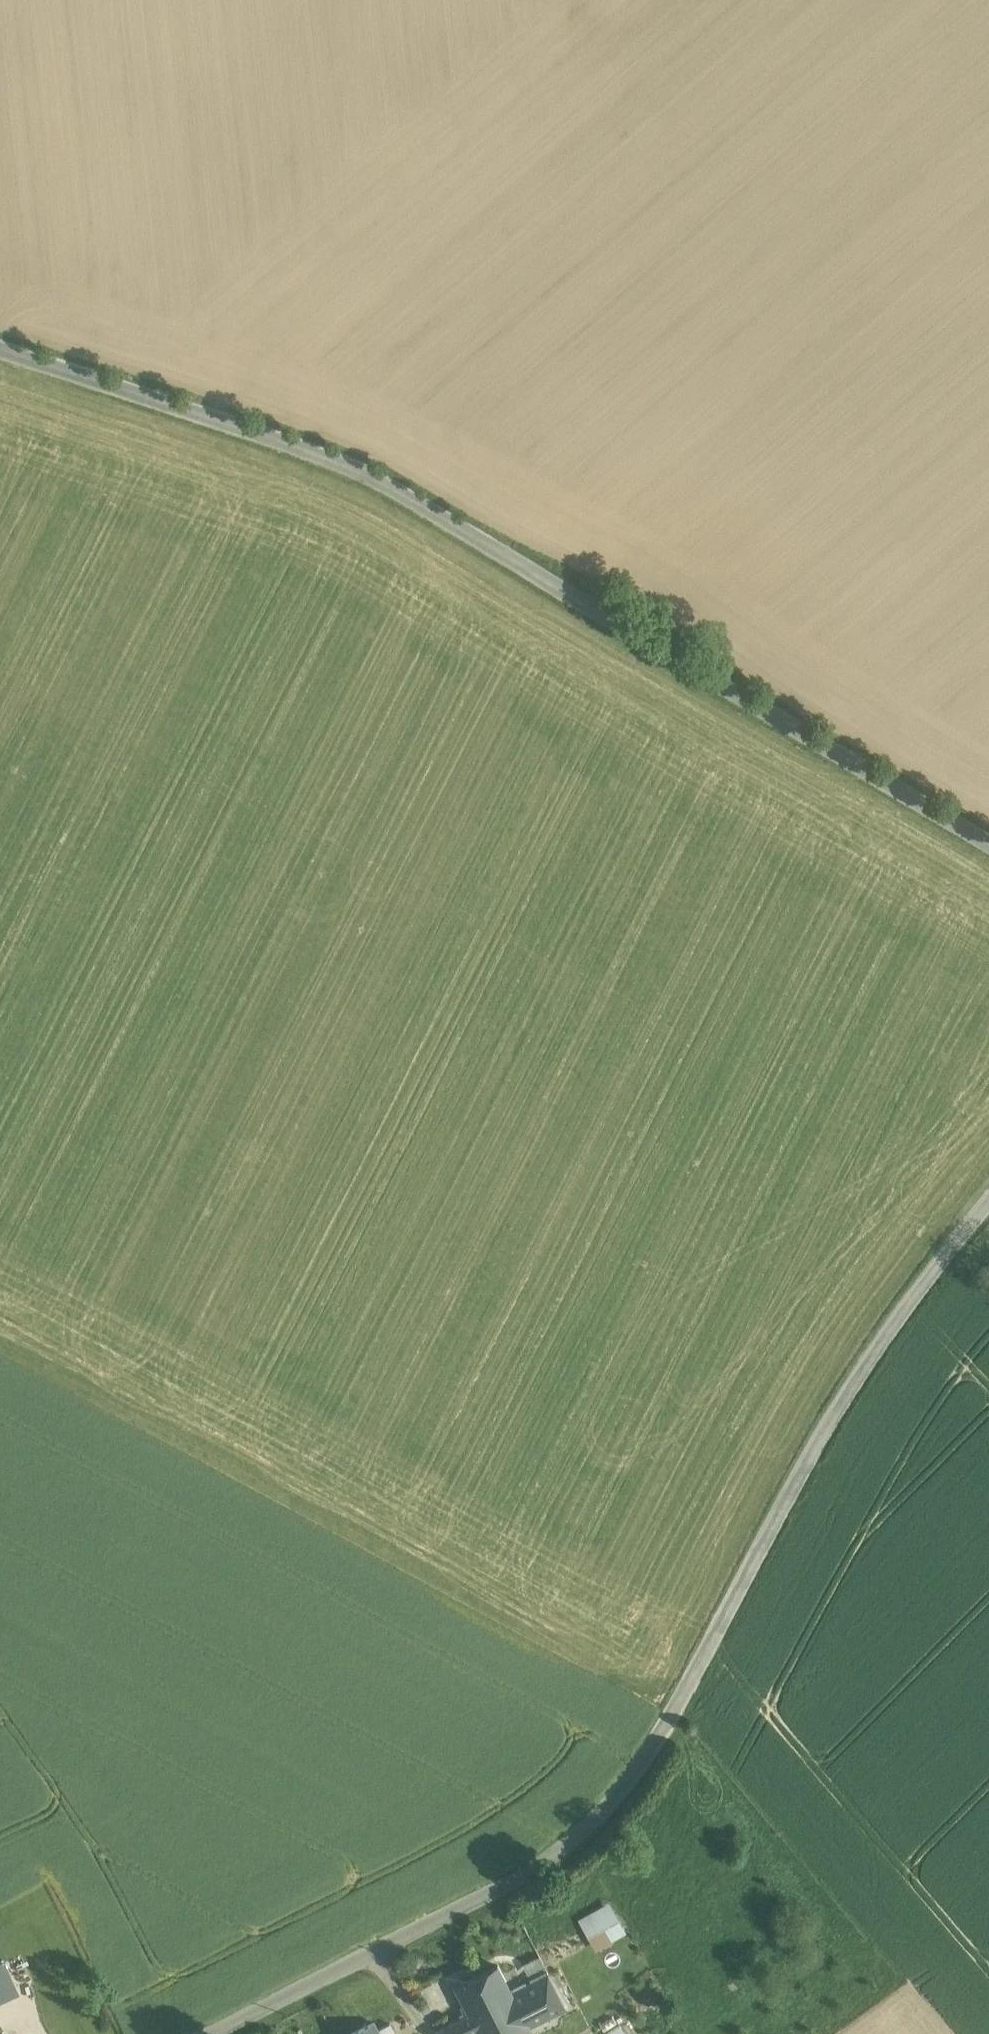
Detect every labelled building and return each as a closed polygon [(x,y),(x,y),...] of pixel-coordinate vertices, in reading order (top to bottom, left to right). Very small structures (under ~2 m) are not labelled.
[(611,1909),(583,1925),(595,1946),(623,1930),(611,1909)] [(5,1961),(0,1963),(0,2002),(19,1993),(5,1961)] [(455,1986),(469,2013),(477,2029),(479,2033),(518,2033),(530,2028),(511,1990),(498,1964),(455,1986)] [(559,1966),(511,1990),(529,2025),(576,2001),(559,1966)] [(435,2031),(438,2033),(468,2033),(477,2029),(469,2013),(435,2031)] [(352,2033),(380,2033),(374,2022),(352,2033)]
